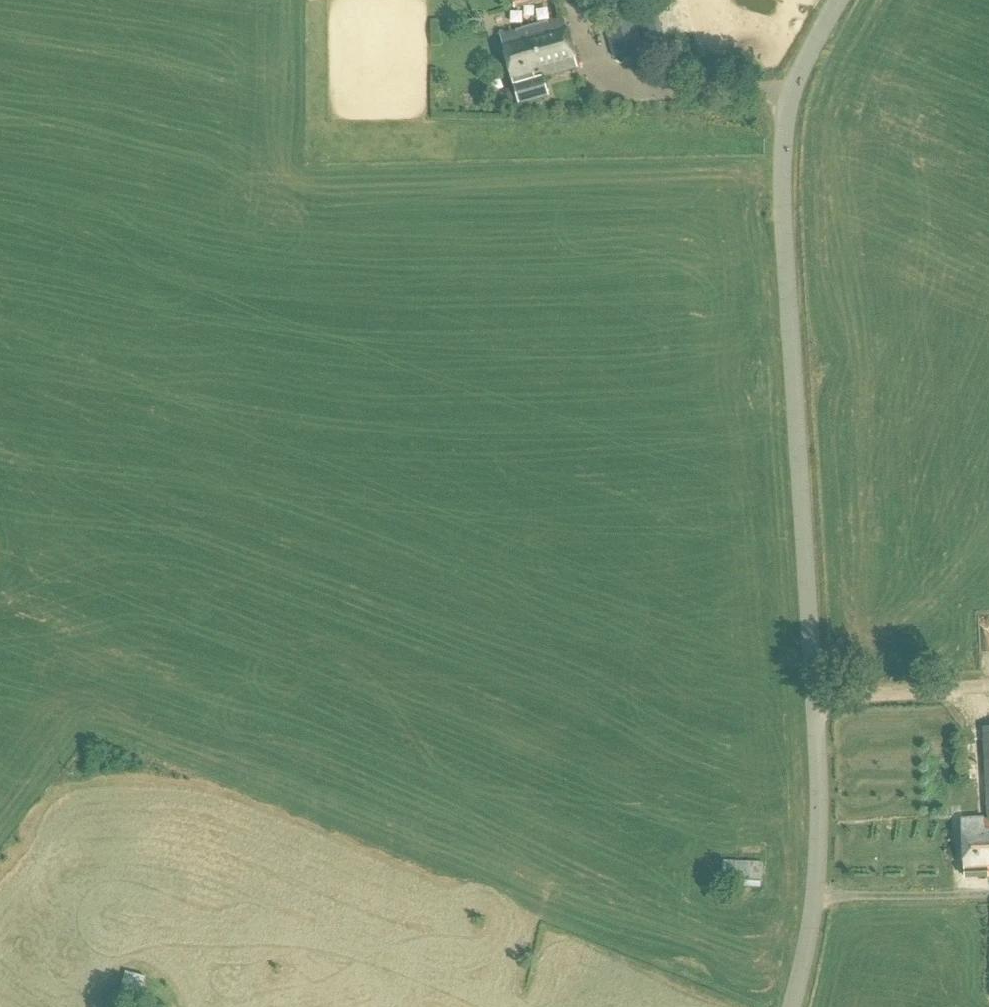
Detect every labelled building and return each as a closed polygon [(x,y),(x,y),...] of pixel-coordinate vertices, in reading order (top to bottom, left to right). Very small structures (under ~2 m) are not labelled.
[(544,0),(513,0),(515,8),(544,0)] [(613,57),(644,49),(635,14),(604,22),(613,57)] [(520,103),(549,95),(544,77),(578,68),(564,17),(501,34),(520,103)] [(984,727),(988,818),(964,819),(966,877),(988,877),(988,727),(984,727)] [(761,888),(762,862),(723,860),(722,886),(761,888)] [(145,976),(126,971),(117,1003),(132,1006),(137,1006),(145,976)]
